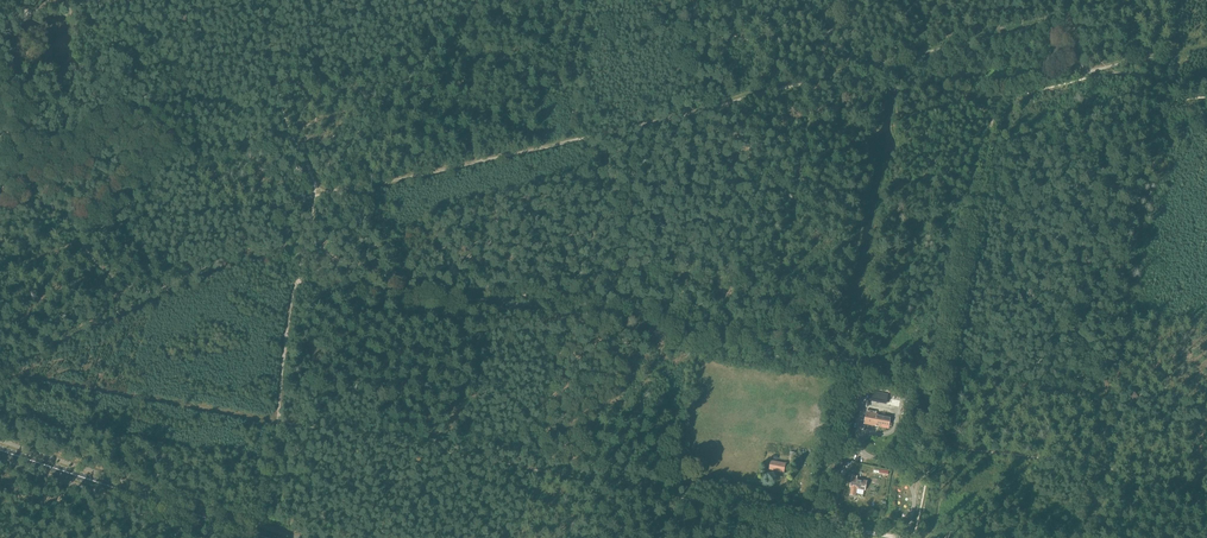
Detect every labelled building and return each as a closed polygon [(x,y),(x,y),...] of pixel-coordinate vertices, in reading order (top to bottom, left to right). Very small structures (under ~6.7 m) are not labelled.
[(887,404),(889,394),(871,391),(869,401),(887,404)] [(891,417),(876,414),(877,411),(867,409),(867,412),(865,424),(889,428),(891,417)] [(831,462),(830,469),(840,472),(842,460),(836,459),(835,463),(831,462)] [(784,472),(786,464),(771,461),(770,470),(784,472)] [(865,490),(867,481),(857,479),(857,478),(853,477),(851,487),(852,488),(851,494),(856,496),(857,489),(865,490)]
